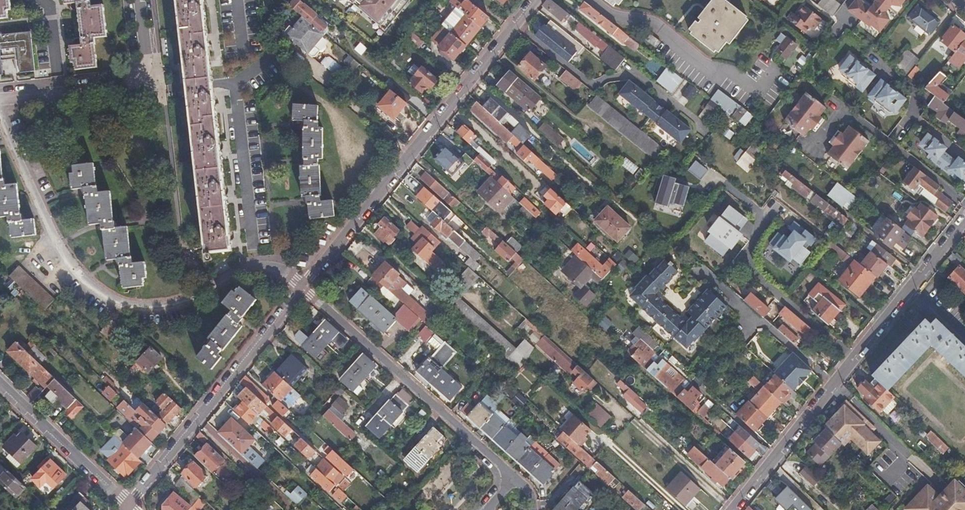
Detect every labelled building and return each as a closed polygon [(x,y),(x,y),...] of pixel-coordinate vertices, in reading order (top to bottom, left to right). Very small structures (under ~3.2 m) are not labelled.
[(8,18),(7,11),(11,10),(10,0),(0,0),(0,19),(8,18)] [(76,70),(97,68),(95,45),(96,45),(95,38),(107,37),(104,7),(92,8),(91,1),(90,0),(64,0),(65,4),(77,3),(77,10),(78,10),(82,39),(81,39),(82,46),(70,47),(72,63),(75,63),(76,70)] [(183,60),(187,96),(206,254),(232,250),(214,93),(213,84),(209,57),(203,0),(176,0),(183,60)] [(289,6),(300,15),(303,17),(322,33),(327,27),(321,22),(323,19),(299,0),(294,0),(289,6)] [(386,30),(409,2),(407,0),(349,0),(386,30)] [(456,7),(465,14),(481,27),(481,28),(487,21),(485,19),(488,16),(469,0),(452,0),(450,2),(456,7)] [(551,0),(547,0),(546,2),(543,5),(544,5),(562,20),(568,13),(551,0)] [(717,0),(708,0),(696,16),(698,18),(696,21),(694,19),(686,28),(689,30),(687,33),(690,34),(717,0)] [(726,0),(717,0),(690,34),(714,53),(723,42),(726,44),(747,16),(726,0)] [(838,6),(830,0),(818,0),(815,4),(830,16),(838,6)] [(864,4),(859,0),(856,0),(848,10),(855,15),(864,4)] [(877,0),(870,9),(864,4),(855,15),(870,28),(872,26),(880,33),(889,21),(886,13),(889,9),(877,0)] [(889,9),(891,6),(900,7),(905,0),(877,0),(889,9)] [(628,36),(584,2),(580,8),(624,42),(628,36)] [(823,19),(805,5),(797,15),(792,12),(787,18),(806,33),(810,27),(814,30),(823,19)] [(907,18),(929,35),(939,22),(917,6),(907,18)] [(452,33),(467,45),(481,27),(465,14),(456,7),(442,24),(443,25),(452,33)] [(294,28),(291,25),(286,31),(287,34),(313,57),(317,57),(321,52),(322,53),(324,53),(327,49),(327,47),(321,42),(326,36),(322,33),(303,17),(301,19),(294,28)] [(609,46),(579,23),(574,29),(596,48),(598,45),(605,51),(609,46)] [(544,24),(535,36),(568,64),(577,52),(544,24)] [(452,33),(443,25),(430,39),(440,47),(452,33)] [(955,53),(964,40),(964,35),(952,25),(940,41),(955,53)] [(30,32),(0,35),(0,80),(1,80),(2,67),(1,62),(18,60),(19,69),(33,70),(30,43),(31,42),(30,32)] [(460,53),(467,45),(452,33),(440,47),(454,59),(459,53),(460,53)] [(650,35),(646,40),(656,48),(660,42),(650,35)] [(777,52),(786,59),(796,46),(782,35),(776,41),(782,46),(777,52)] [(950,59),(953,61),(951,62),(959,68),(962,64),(964,67),(964,40),(955,53),(954,55),(950,59)] [(609,46),(605,51),(600,58),(615,70),(615,69),(625,58),(609,46)] [(904,72),(909,76),(921,61),(907,51),(895,65),(900,69),(904,72)] [(536,81),(537,80),(547,67),(531,54),(520,66),(520,67),(536,81)] [(800,55),(796,62),(803,66),(808,59),(800,55)] [(324,66),(338,77),(345,68),(331,57),(324,66)] [(347,57),(343,62),(353,68),(356,63),(347,57)] [(875,76),(851,57),(841,69),(842,76),(863,92),(875,76)] [(414,78),(420,70),(414,65),(408,73),(414,78)] [(682,78),(667,66),(655,82),(671,94),(682,78)] [(410,83),(421,92),(427,85),(431,88),(437,80),(422,68),(420,70),(414,78),(410,83)] [(542,97),(510,70),(498,85),(529,112),(542,97)] [(581,82),(566,70),(560,78),(575,90),(581,82)] [(926,89),(927,90),(936,96),(944,103),(949,96),(953,91),(943,83),(947,78),(940,72),(926,89)] [(654,125),(671,138),(673,135),(681,125),(683,123),(666,110),(665,111),(652,101),(653,100),(629,80),(617,95),(642,114),(643,113),(655,123),(654,125)] [(882,81),(869,97),(890,113),(897,112),(906,100),(882,81)] [(391,90),(406,102),(411,96),(396,84),(391,90)] [(688,84),(680,94),(688,100),(697,90),(688,84)] [(393,118),(406,102),(391,90),(387,95),(381,103),(379,106),(393,118)] [(711,100),(713,102),(738,121),(746,111),(718,90),(711,100)] [(377,100),(381,103),(387,95),(384,92),(377,100)] [(783,121),(804,137),(811,129),(816,133),(826,121),(820,117),(827,109),(823,106),(807,93),(783,121)] [(517,127),(511,133),(521,142),(523,143),(531,134),(500,106),(490,97),(489,95),(480,105),(482,107),(501,123),(506,117),(517,127)] [(656,160),(664,150),(663,148),(657,144),(597,95),(589,106),(649,154),(656,160)] [(929,105),(938,112),(936,116),(946,124),(948,120),(960,129),(964,133),(964,120),(962,118),(943,104),(944,103),(936,96),(929,105)] [(480,105),(477,102),(471,108),(508,142),(510,140),(517,146),(521,142),(511,133),(501,123),(482,107),(480,105)] [(311,205),(312,219),(336,216),(334,200),(322,202),(321,197),(323,196),(321,166),(318,166),(318,160),(324,159),(323,128),(319,128),(319,120),(318,120),(318,106),(294,106),(293,121),(305,122),(305,128),(303,128),(303,129),(304,160),(305,160),(305,167),(301,167),(304,198),(308,198),(309,205),(311,205)] [(545,123),(538,130),(558,148),(565,140),(545,123)] [(673,135),(671,138),(679,144),(690,129),(683,123),(681,125),(673,135)] [(477,150),(480,152),(485,157),(493,164),(496,161),(480,146),(484,141),(477,135),(465,124),(457,132),(469,143),(477,150)] [(829,154),(848,170),(868,141),(850,126),(844,135),(839,131),(829,143),(835,147),(829,154)] [(927,157),(941,168),(950,157),(943,152),(946,148),(928,134),(922,142),(923,148),(930,153),(927,157)] [(553,178),(557,175),(525,145),(517,153),(526,161),(528,159),(545,174),(547,173),(553,178)] [(457,160),(442,146),(431,158),(450,176),(461,163),(467,168),(474,161),(464,152),(457,160)] [(756,148),(749,156),(755,161),(762,152),(756,147),(756,148)] [(480,152),(473,160),(490,175),(492,177),(511,195),(516,188),(504,177),(501,180),(490,169),(494,165),(493,164),(485,157),(480,152)] [(12,238),(35,235),(33,220),(22,221),(21,214),(20,214),(16,185),(4,186),(3,178),(2,177),(0,157),(0,218),(8,217),(9,224),(10,223),(12,238)] [(941,168),(956,179),(958,175),(964,181),(964,163),(959,158),(956,162),(950,157),(941,168)] [(696,160),(688,169),(701,179),(708,170),(696,160)] [(121,266),(124,288),(145,286),(144,279),(146,278),(144,263),(134,264),(133,258),(132,258),(129,230),(129,227),(116,229),(115,224),(115,222),(113,222),(109,192),(98,193),(97,186),(96,185),(94,164),(73,166),(73,174),(70,174),(72,190),(83,189),(84,196),(86,196),(89,225),(101,223),(101,225),(102,230),(102,231),(104,231),(108,261),(119,259),(120,266),(121,266)] [(934,205),(945,213),(953,202),(943,194),(937,189),(940,185),(914,166),(902,180),(914,190),(920,195),(921,194),(934,205)] [(633,176),(639,181),(646,173),(640,168),(633,176)] [(806,198),(812,191),(786,171),(783,168),(779,172),(783,175),(794,184),(792,187),(806,198)] [(814,175),(806,169),(801,175),(809,181),(814,175)] [(441,186),(426,173),(421,179),(455,210),(461,204),(441,186)] [(663,175),(656,204),(669,207),(670,202),(684,206),(689,186),(680,183),(681,180),(663,175)] [(511,195),(492,177),(479,192),(501,213),(515,198),(511,195)] [(829,197),(842,207),(846,202),(852,206),(857,200),(838,185),(829,197)] [(426,189),(417,198),(433,212),(438,217),(445,223),(454,214),(445,206),(426,189)] [(566,203),(552,189),(542,200),(557,213),(566,203)] [(842,224),(847,218),(816,194),(810,202),(818,207),(819,206),(842,224)] [(521,200),(519,202),(524,206),(536,218),(541,213),(534,206),(533,207),(525,201),(524,202),(521,200)] [(905,225),(921,238),(938,216),(921,204),(905,225)] [(536,218),(524,206),(520,211),(538,227),(542,223),(536,218)] [(743,216),(732,207),(711,232),(713,234),(706,242),(721,255),(728,247),(730,248),(738,239),(736,237),(739,233),(737,232),(742,226),(738,222),(743,216)] [(578,214),(572,208),(569,211),(575,217),(578,214)] [(596,222),(619,242),(631,228),(609,208),(596,222)] [(749,222),(743,216),(738,222),(742,226),(737,232),(739,233),(749,222)] [(899,254),(911,238),(882,216),(870,230),(876,234),(875,235),(899,254)] [(470,256),(463,263),(467,266),(474,273),(480,266),(477,262),(482,257),(473,249),(464,240),(445,223),(438,217),(432,225),(447,239),(449,237),(459,246),(470,256)] [(386,241),(390,245),(396,239),(395,237),(400,231),(386,218),(379,225),(382,228),(376,234),(385,242),(386,241)] [(529,228),(522,221),(516,228),(523,234),(529,228)] [(443,245),(424,228),(422,230),(413,222),(407,228),(414,235),(413,237),(415,238),(412,241),(418,246),(413,251),(431,267),(432,266),(437,270),(441,265),(442,265),(439,262),(442,258),(440,256),(439,258),(435,254),(443,245)] [(779,233),(770,244),(790,260),(792,258),(800,265),(811,252),(807,249),(810,246),(812,247),(817,240),(794,222),(789,229),(796,235),(790,242),(779,233)] [(487,227),(482,233),(488,238),(490,236),(500,246),(495,251),(508,263),(512,259),(517,263),(513,267),(516,270),(524,261),(517,254),(506,245),(487,227)] [(842,229),(849,235),(851,232),(845,227),(842,229)] [(512,238),(506,245),(517,254),(522,248),(512,238)] [(887,265),(889,267),(895,259),(877,245),(873,241),(867,249),(871,252),(887,265)] [(859,296),(874,276),(861,265),(852,259),(847,254),(831,242),(830,243),(827,248),(842,260),(850,267),(839,280),(859,296)] [(572,251),(577,255),(603,280),(609,273),(617,264),(610,258),(603,265),(585,248),(584,249),(578,244),(572,251)] [(624,256),(624,257),(630,262),(634,257),(629,252),(624,256)] [(874,276),(877,278),(887,265),(871,252),(861,265),(874,276)] [(952,252),(947,258),(957,267),(962,261),(952,252)] [(581,287),(576,294),(584,301),(593,291),(585,284),(592,277),(599,284),(603,280),(577,255),(563,270),(581,287)] [(727,307),(710,292),(704,298),(703,297),(693,308),(694,309),(689,315),(692,318),(694,320),(693,321),(689,325),(687,324),(686,326),(679,320),(680,319),(661,302),(660,303),(653,297),(654,295),(653,293),(658,288),(659,287),(660,288),(666,281),(668,283),(678,272),(666,261),(657,271),(655,270),(648,278),(647,276),(646,277),(639,285),(635,289),(636,291),(633,294),(630,297),(642,309),(641,309),(674,339),(675,338),(686,349),(689,346),(693,342),(694,343),(697,339),(705,331),(727,307)] [(386,262),(373,277),(374,277),(395,296),(405,305),(420,319),(436,333),(442,327),(401,290),(407,284),(400,277),(401,276),(386,262)] [(468,289),(479,278),(474,273),(467,266),(456,278),(468,289)] [(505,273),(510,277),(516,270),(513,267),(511,266),(505,273)] [(18,285),(45,311),(56,300),(20,267),(10,277),(18,285)] [(949,287),(955,292),(959,288),(964,293),(964,272),(960,267),(949,278),(953,283),(949,287)] [(395,296),(374,277),(368,283),(379,294),(380,293),(389,302),(395,296)] [(818,303),(812,311),(827,324),(840,310),(845,305),(819,282),(808,295),(818,303)] [(745,300),(764,317),(770,310),(751,293),(740,284),(734,290),(745,300)] [(197,357),(211,369),(221,358),(218,355),(222,350),(223,351),(243,326),(240,323),(243,319),(242,317),(257,300),(241,287),(236,293),(234,290),(224,302),(233,310),(229,315),(228,314),(208,338),(211,341),(208,346),(207,345),(197,357)] [(350,302),(372,321),(384,308),(362,289),(350,302)] [(593,291),(584,301),(589,306),(598,296),(593,291)] [(484,299),(489,304),(496,296),(491,292),(484,299)] [(518,351),(455,294),(445,305),(509,361),(518,351)] [(661,301),(654,295),(653,297),(660,303),(661,302),(661,301)] [(774,304),(782,311),(786,308),(778,301),(774,304)] [(384,308),(372,321),(385,333),(397,320),(409,330),(420,319),(405,305),(394,317),(384,308)] [(807,336),(812,330),(786,308),(782,311),(781,313),(807,336)] [(604,315),(597,324),(605,331),(612,321),(604,315)] [(131,337),(138,329),(127,319),(120,326),(112,319),(101,332),(109,340),(121,328),(131,337)] [(873,376),(877,379),(888,389),(933,342),(964,372),(964,347),(935,319),(931,325),(925,320),(873,376)] [(542,339),(545,336),(526,320),(524,323),(542,339)] [(314,333),(327,345),(338,333),(325,321),(314,333)] [(788,338),(797,346),(798,344),(795,342),(799,338),(783,324),(778,330),(788,338)] [(436,351),(417,371),(430,383),(442,369),(456,354),(443,342),(434,335),(435,334),(426,327),(419,335),(436,351)] [(315,357),(327,345),(314,333),(309,338),(300,330),(296,335),(295,340),(302,346),(315,357)] [(631,358),(692,412),(694,410),(700,404),(696,401),(700,396),(693,389),(688,394),(681,387),(686,382),(678,375),(673,380),(666,374),(671,369),(663,361),(658,366),(651,360),(656,355),(648,348),(649,348),(655,341),(647,334),(636,347),(634,345),(633,346),(638,350),(631,358)] [(571,375),(573,373),(579,378),(574,384),(583,392),(588,387),(591,390),(597,383),(587,374),(581,368),(545,336),(542,339),(537,345),(571,375)] [(336,350),(342,355),(351,345),(345,340),(336,350)] [(48,386),(55,379),(50,374),(26,351),(29,347),(25,344),(22,347),(18,343),(9,352),(46,388),(48,386)] [(800,349),(819,366),(824,360),(806,343),(800,349)] [(633,346),(627,353),(631,358),(638,350),(633,346)] [(135,365),(146,376),(162,358),(151,347),(146,352),(143,356),(135,365)] [(775,374),(793,390),(797,384),(799,385),(806,377),(804,376),(810,370),(791,354),(774,374),(775,374)] [(352,368),(364,379),(376,366),(364,355),(352,368)] [(276,374),(290,387),(306,368),(293,356),(276,374)] [(472,363),(476,367),(481,362),(477,358),(472,363)] [(586,362),(581,368),(587,374),(593,368),(586,362)] [(353,391),(364,379),(352,368),(344,377),(340,380),(353,391)] [(442,369),(430,383),(443,394),(455,381),(442,369)] [(50,374),(55,379),(59,375),(53,370),(50,374)] [(417,371),(413,376),(417,380),(425,387),(430,383),(417,371)] [(275,373),(263,387),(276,399),(287,409),(300,396),(290,387),(276,374),(275,373)] [(782,402),(784,405),(791,397),(794,400),(799,395),(793,390),(775,374),(764,386),(782,402)] [(106,377),(103,380),(112,389),(115,385),(106,377)] [(244,378),(240,383),(251,392),(266,407),(271,402),(245,377),(244,378)] [(757,394),(774,410),(782,402),(764,386),(754,377),(750,380),(754,384),(752,385),(759,392),(757,394)] [(691,382),(698,389),(702,385),(695,378),(691,382)] [(55,379),(48,386),(52,390),(45,396),(52,404),(57,399),(68,409),(77,400),(55,379)] [(888,389),(877,379),(871,386),(866,381),(858,391),(879,411),(895,396),(888,389)] [(112,400),(118,394),(112,389),(103,380),(101,383),(107,389),(104,392),(112,400)] [(640,398),(620,380),(617,385),(626,394),(623,397),(641,413),(646,407),(639,400),(640,398)] [(236,388),(232,393),(243,402),(257,415),(258,416),(264,410),(267,407),(266,407),(251,392),(240,383),(236,388)] [(405,403),(412,395),(403,387),(378,414),(390,426),(408,406),(405,403)] [(29,398),(33,402),(44,390),(42,388),(39,391),(37,390),(29,398)] [(526,399),(518,392),(511,400),(519,407),(526,399)] [(157,416),(166,425),(181,409),(164,393),(155,402),(163,410),(157,416)] [(749,402),(766,418),(774,410),(757,394),(749,402)] [(468,416),(479,426),(492,413),(493,411),(495,409),(498,405),(494,401),(492,403),(485,397),(480,403),(475,408),(468,416)] [(136,411),(142,406),(140,404),(142,402),(138,398),(130,406),(134,409),(136,411)] [(287,409),(276,399),(274,402),(276,403),(272,406),(283,416),(289,411),(287,409)] [(322,416),(349,441),(355,435),(340,421),(345,417),(341,413),(347,407),(338,399),(322,416)] [(68,409),(65,412),(73,419),(84,407),(77,400),(68,409)] [(127,416),(134,409),(130,406),(125,401),(119,408),(127,416)] [(735,415),(753,432),(766,418),(749,402),(748,401),(735,415)] [(846,401),(844,403),(852,411),(851,412),(864,424),(863,426),(872,434),(876,430),(846,401)] [(142,417),(158,433),(161,430),(166,425),(157,416),(144,404),(143,403),(142,402),(140,404),(142,406),(136,411),(142,417)] [(238,408),(235,411),(249,424),(251,422),(255,426),(257,423),(270,434),(273,430),(258,416),(257,415),(243,402),(238,408)] [(461,410),(468,416),(475,408),(469,402),(461,410)] [(703,406),(708,410),(712,405),(707,402),(703,406)] [(826,429),(841,443),(843,446),(851,438),(868,454),(879,442),(872,434),(863,426),(864,424),(851,412),(852,411),(844,403),(842,405),(839,409),(840,411),(824,428),(826,429)] [(595,406),(586,416),(602,431),(611,421),(595,406)] [(697,414),(710,425),(713,421),(710,418),(708,420),(705,416),(709,411),(708,410),(703,406),(697,413),(697,414)] [(267,407),(264,410),(276,421),(279,418),(267,407)] [(493,411),(492,413),(504,424),(507,420),(495,409),(493,411)] [(421,410),(416,415),(422,420),(426,415),(421,410)] [(492,413),(479,426),(492,438),(504,424),(492,413)] [(594,433),(572,413),(567,419),(588,439),(594,433)] [(379,438),(390,426),(378,414),(370,423),(367,426),(379,438)] [(507,420),(504,424),(511,430),(514,426),(518,422),(512,416),(507,420)] [(150,442),(158,433),(142,417),(135,423),(141,429),(139,431),(150,442)] [(323,463),(317,470),(331,483),(335,487),(343,478),(307,444),(279,418),(276,421),(272,425),(285,437),(287,436),(285,434),(287,432),(293,437),(294,437),(294,438),(293,439),(299,444),(296,447),(309,459),(313,454),(318,459),(319,459),(323,463)] [(588,439),(567,419),(559,428),(562,431),(580,447),(588,439)] [(504,424),(492,438),(505,449),(517,436),(521,432),(514,426),(511,430),(504,424)] [(226,426),(219,434),(251,464),(258,471),(265,463),(248,447),(254,440),(239,427),(233,433),(226,426)] [(137,458),(151,443),(150,442),(139,431),(135,427),(133,429),(135,432),(129,438),(121,430),(115,436),(137,458)] [(760,454),(763,457),(766,453),(769,449),(759,443),(739,427),(734,433),(735,433),(754,450),(756,451),(759,454),(760,454)] [(416,448),(427,458),(444,438),(433,429),(416,448)] [(841,443),(826,429),(822,433),(820,435),(814,442),(816,444),(806,454),(816,463),(823,456),(826,459),(829,456),(841,443)] [(556,437),(609,485),(615,478),(596,461),(594,459),(592,458),(580,447),(562,431),(556,437)] [(200,432),(196,438),(204,445),(209,440),(200,432)] [(517,436),(505,449),(518,461),(530,447),(524,442),(527,438),(521,432),(517,436)] [(115,436),(111,433),(108,436),(112,440),(101,451),(110,459),(108,461),(125,478),(141,461),(137,458),(115,436)] [(748,458),(749,459),(756,451),(754,450),(735,433),(728,441),(748,458)] [(812,440),(814,442),(820,435),(818,433),(812,440)] [(4,447),(22,463),(37,448),(22,434),(17,439),(14,436),(4,447)] [(945,449),(948,446),(935,434),(930,438),(941,449),(943,447),(945,449)] [(924,455),(931,447),(919,436),(911,444),(924,455)] [(207,445),(194,458),(211,474),(216,469),(224,461),(207,445)] [(716,466),(730,479),(745,462),(730,450),(726,446),(712,462),(716,466)] [(530,447),(518,461),(530,472),(542,459),(530,447)] [(724,487),(730,479),(716,466),(712,462),(702,453),(699,450),(695,447),(688,455),(724,487)] [(415,471),(427,458),(416,448),(408,457),(405,461),(415,471)] [(347,476),(353,470),(341,459),(333,451),(328,456),(337,464),(335,466),(347,476)] [(749,459),(752,462),(759,454),(756,451),(749,459)] [(542,459),(530,472),(543,484),(560,464),(551,455),(545,461),(542,459)] [(816,463),(819,466),(826,459),(823,456),(816,463)] [(47,482),(54,489),(66,477),(50,461),(47,465),(43,462),(38,467),(41,471),(33,479),(41,487),(47,482)] [(184,475),(180,478),(190,487),(192,489),(195,486),(197,488),(208,477),(193,463),(183,474),(184,475)] [(800,473),(813,486),(820,479),(807,466),(800,473)] [(211,474),(218,480),(222,475),(216,469),(211,474)] [(0,479),(0,483),(15,497),(26,487),(20,481),(8,470),(0,479)] [(331,483),(317,470),(312,474),(316,478),(315,479),(325,488),(328,485),(331,483)] [(375,474),(380,478),(384,474),(379,470),(375,474)] [(682,472),(666,489),(684,506),(700,488),(682,472)] [(955,481),(964,491),(964,485),(956,477),(953,480),(955,481)] [(190,487),(180,478),(174,485),(184,494),(190,487)] [(563,500),(574,509),(576,509),(587,498),(591,502),(596,495),(580,481),(563,500)] [(955,481),(950,486),(940,496),(931,488),(909,509),(964,509),(964,491),(955,481)] [(339,491),(343,494),(351,485),(348,482),(339,491)] [(297,504),(306,494),(297,485),(287,495),(297,504)] [(771,500),(781,509),(810,509),(784,486),(771,500)] [(908,509),(909,509),(931,488),(929,486),(908,508),(907,509),(908,509)] [(194,504),(195,504),(200,497),(192,489),(190,487),(184,494),(194,504)] [(625,487),(623,489),(627,492),(623,496),(638,509),(640,509),(645,505),(625,487)] [(341,504),(347,497),(343,494),(339,491),(339,490),(332,496),(341,504)] [(458,505),(447,491),(438,498),(448,509),(451,509),(458,505)] [(84,504),(88,500),(79,492),(65,506),(69,509),(90,509),(84,504)] [(192,508),(173,493),(165,504),(170,508),(168,509),(190,509),(192,508)] [(882,502),(888,507),(893,502),(897,497),(892,493),(882,502)] [(563,500),(554,509),(574,509),(563,500)]
